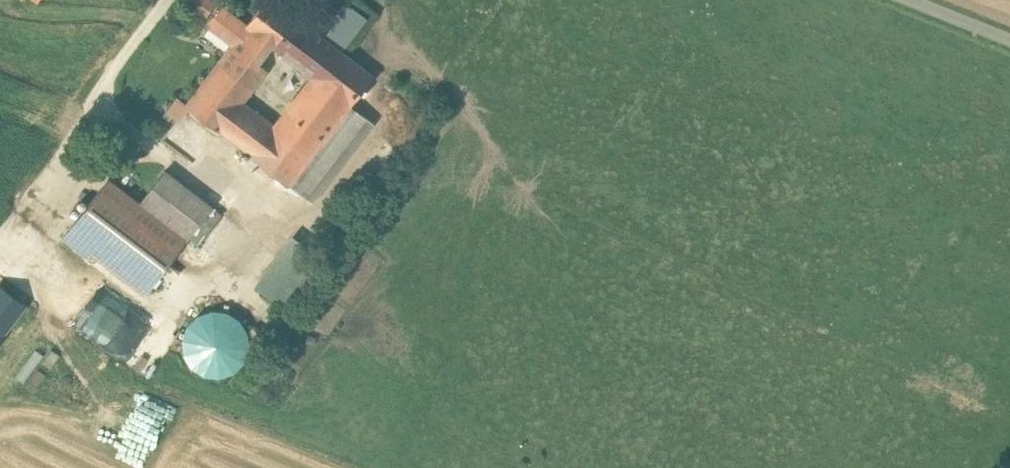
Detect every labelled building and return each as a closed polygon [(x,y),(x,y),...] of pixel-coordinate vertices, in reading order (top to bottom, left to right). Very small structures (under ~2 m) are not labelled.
[(276,0),(266,0),(246,25),(222,6),(208,25),(234,44),(253,59),(268,41),(283,52),(306,23),(276,0)] [(363,22),(345,9),(331,27),(348,40),(363,22)] [(373,75),(306,23),(283,52),(350,104),(351,104),(373,75)] [(187,105),(187,106),(189,107),(220,131),(221,129),(243,101),(266,70),(253,60),(253,59),(234,44),(187,105)] [(253,153),(252,155),(289,184),(350,104),(313,75),(275,125),(253,153)] [(178,98),(168,112),(179,120),(189,107),(187,106),(187,105),(178,98)] [(275,125),(243,101),(221,129),(253,153),(275,125)] [(350,104),(289,184),(313,202),(374,122),(351,104),(350,104)] [(213,206),(165,169),(141,201),(188,238),(213,206)] [(141,201),(109,177),(62,237),(88,257),(92,252),(145,293),(188,238),(141,201)] [(198,240),(230,206),(234,210),(240,204),(221,186),(210,198),(218,206),(191,234),(198,240)] [(290,307),(325,255),(291,233),(256,285),(290,307)] [(22,302),(0,286),(0,331),(22,302)] [(97,296),(79,323),(117,348),(135,321),(97,296)] [(244,354),(247,341),(244,329),(237,318),(226,311),(214,309),(201,312),(191,319),(184,329),(182,342),(184,354),(191,365),(202,372),(214,374),(227,372),(237,364),(244,354)]
